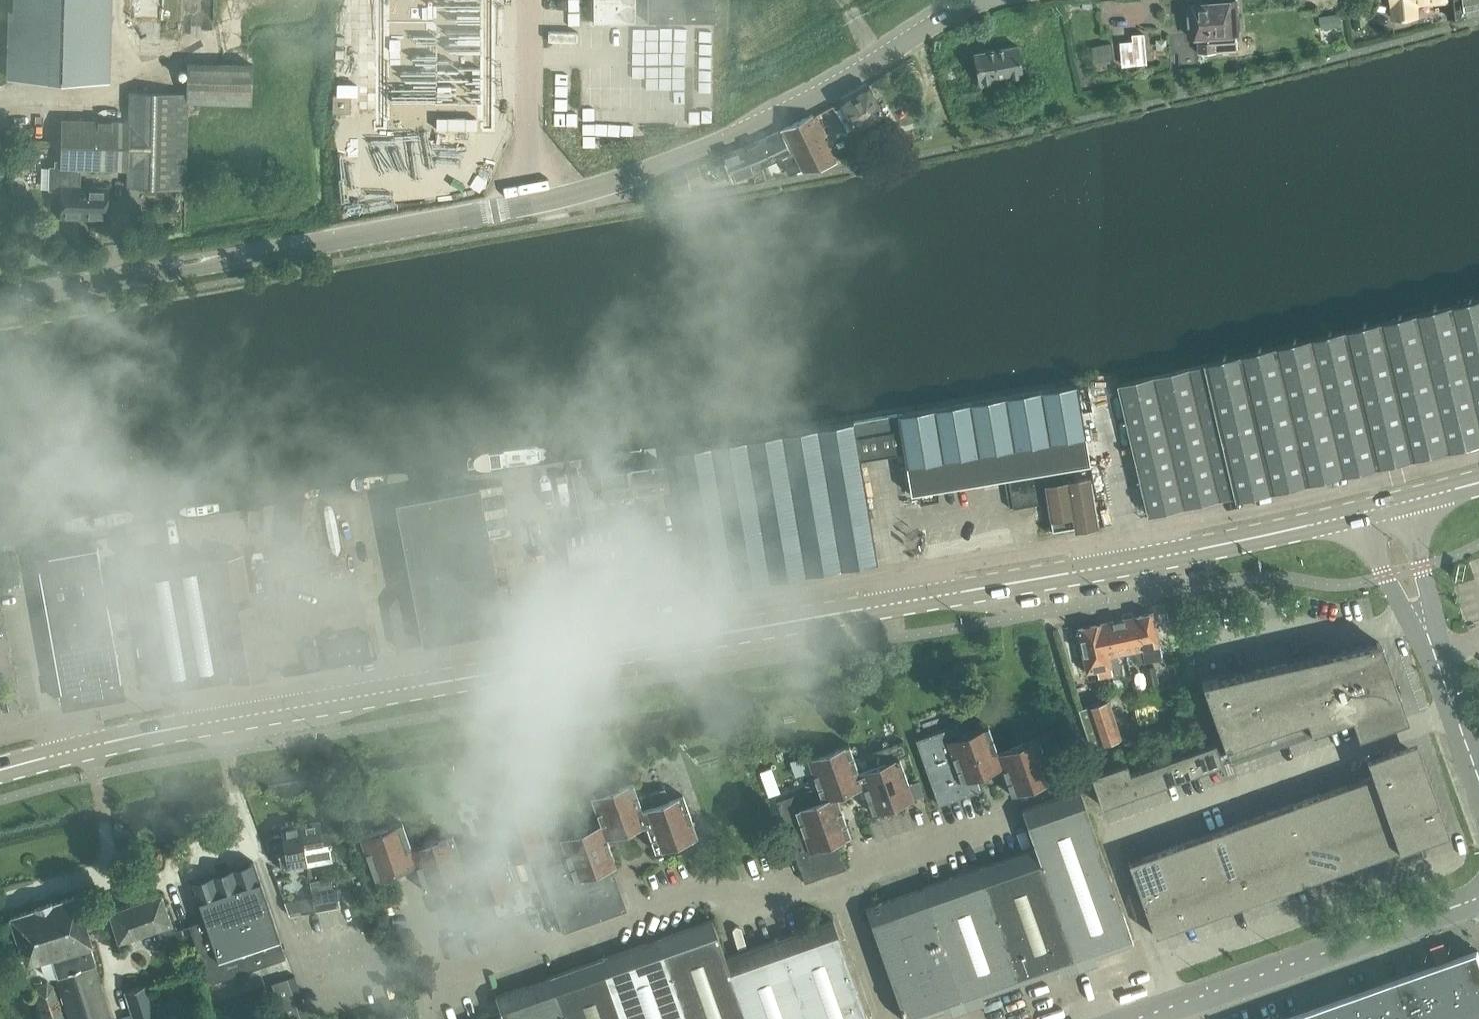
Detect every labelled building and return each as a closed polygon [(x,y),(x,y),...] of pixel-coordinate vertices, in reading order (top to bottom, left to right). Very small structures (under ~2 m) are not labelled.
[(16,83),(106,85),(109,0),(18,0),(16,83)] [(594,20),(636,20),(636,0),(594,0),(594,20)] [(648,21),(716,21),(715,0),(648,0),(648,21)] [(1209,1),(1205,1),(1204,0),(1194,0),(1193,2),(1189,2),(1191,37),(1199,36),(1200,52),(1211,52),(1210,38),(1212,38),(1209,1)] [(1209,1),(1212,38),(1210,38),(1211,52),(1239,50),(1238,34),(1239,33),(1239,31),(1242,30),(1241,18),(1238,19),(1237,0),(1220,0),(1209,1)] [(1394,18),(1423,16),(1421,10),(1417,11),(1416,2),(1444,0),(1393,0),(1394,18)] [(1450,16),(1466,14),(1464,0),(1449,0),(1450,16)] [(1466,9),(1478,6),(1478,0),(1465,0),(1466,9)] [(1340,13),(1321,16),(1322,28),(1342,25),(1340,13)] [(1147,34),(1133,36),(1134,43),(1120,45),(1124,65),(1151,61),(1147,34)] [(1113,42),(1093,46),(1096,61),(1116,57),(1113,42)] [(985,85),(986,94),(1005,91),(1004,81),(1024,78),(1018,45),(974,53),(980,85),(985,85)] [(62,118),(61,160),(56,159),(55,165),(50,165),(49,189),(63,189),(62,217),(107,218),(108,186),(80,185),(81,167),(128,169),(128,186),(177,187),(186,187),(188,101),(252,103),(253,63),(188,61),(187,91),(131,90),(130,120),(62,118)] [(979,94),(976,81),(960,84),(963,97),(979,94)] [(337,84),(337,93),(357,94),(357,85),(337,84)] [(839,101),(855,129),(868,121),(874,124),(874,125),(883,120),(883,119),(883,113),(868,85),(839,101)] [(333,94),(333,111),(350,112),(351,94),(333,94)] [(813,114),(783,128),(804,170),(837,161),(813,114)] [(766,136),(744,146),(748,154),(743,157),(747,166),(750,165),(752,169),(749,170),(751,175),(750,176),(752,179),(754,178),(755,181),(765,177),(761,165),(781,156),(789,173),(802,169),(803,171),(804,170),(783,128),(766,136)] [(748,154),(744,146),(723,154),(726,162),(714,167),(718,178),(730,174),(732,181),(748,176),(749,179),(752,179),(750,176),(751,175),(749,170),(752,169),(750,165),(747,166),(743,157),(748,154)] [(1120,383),(1151,514),(1478,437),(1478,299),(1120,383)] [(1077,383),(854,421),(857,437),(900,429),(911,493),(1008,477),(1013,507),(1048,501),(1052,528),(1095,522),(1090,478),(1075,480),(1072,466),(1090,463),(1077,383)] [(675,450),(698,591),(878,561),(857,437),(854,421),(675,450)] [(665,463),(633,467),(636,494),(670,489),(665,463)] [(636,494),(633,467),(599,471),(603,498),(636,494)] [(586,481),(574,483),(581,519),(587,517),(593,516),(586,481)] [(397,595),(390,605),(398,647),(425,642),(425,640),(505,625),(479,485),(398,501),(416,592),(397,595)] [(663,510),(645,513),(650,540),(642,541),(644,548),(633,550),(642,599),(670,595),(667,578),(671,575),(669,564),(664,562),(663,558),(667,555),(666,549),(661,547),(660,538),(668,536),(663,510)] [(564,527),(572,571),(626,561),(618,518),(564,527)] [(129,536),(117,538),(123,571),(129,599),(133,618),(145,616),(135,568),(129,536)] [(62,552),(37,556),(43,586),(103,575),(96,538),(61,545),(62,552)] [(163,564),(140,568),(152,631),(145,632),(151,667),(158,666),(162,687),(233,675),(234,678),(267,673),(256,604),(250,605),(242,554),(208,559),(207,556),(185,560),(163,564)] [(604,565),(578,570),(586,617),(635,608),(630,578),(607,583),(604,565)] [(43,586),(48,616),(108,605),(103,575),(43,586)] [(53,646),(84,640),(114,635),(108,605),(48,616),(53,646)] [(1142,613),(1135,615),(1145,661),(1162,657),(1152,611),(1149,612),(1147,611),(1144,612),(1142,613)] [(1135,615),(1119,619),(1125,651),(1134,649),(1137,662),(1145,661),(1135,615)] [(1102,622),(1113,673),(1113,677),(1122,675),(1117,653),(1125,651),(1119,619),(1102,622)] [(1100,676),(1113,673),(1102,622),(1090,625),(1088,624),(1084,625),(1083,626),(1077,627),(1087,671),(1098,668),(1100,676)] [(367,632),(324,641),(329,666),(372,657),(367,632)] [(114,635),(84,640),(94,698),(124,693),(123,685),(114,635)] [(84,640),(53,646),(64,704),(94,698),(84,640)] [(1331,652),(1330,652),(1353,715),(1351,716),(1358,734),(1408,717),(1396,684),(1395,684),(1380,642),(1331,653),(1331,652)] [(315,644),(304,647),(308,668),(319,666),(315,644)] [(1288,662),(1312,730),(1351,716),(1353,715),(1330,652),(1329,652),(1329,653),(1289,662),(1288,662)] [(1246,671),(1245,671),(1271,745),(1312,730),(1288,662),(1287,662),(1287,663),(1246,672),(1246,671)] [(1146,666),(1148,676),(1157,674),(1156,665),(1146,666)] [(1271,745),(1245,671),(1244,671),(1244,672),(1219,678),(1219,677),(1202,681),(1230,760),(1271,745)] [(1157,674),(1148,676),(1150,684),(1159,683),(1157,674)] [(1122,675),(1113,677),(1116,691),(1125,689),(1122,675)] [(1121,736),(1109,698),(1080,708),(1092,746),(1121,736)] [(997,752),(998,752),(989,725),(961,734),(958,724),(916,738),(939,804),(981,790),(976,776),(1002,767),(1003,767),(997,752)] [(1039,737),(998,752),(997,752),(1003,767),(1002,767),(1012,794),(1053,779),(1039,737)] [(1146,737),(1134,741),(1137,751),(1149,748),(1146,737)] [(1391,747),(1413,808),(1437,800),(1415,738),(1391,747)] [(859,770),(858,770),(864,785),(863,785),(871,809),(873,812),(886,808),(914,798),(923,795),(918,781),(909,784),(900,756),(909,753),(904,740),(894,743),(898,756),(859,770)] [(1215,741),(1186,751),(1193,772),(1222,762),(1215,741)] [(807,789),(776,799),(805,882),(821,876),(847,867),(837,840),(851,835),(846,819),(837,794),(863,785),(864,785),(858,770),(859,770),(855,757),(849,743),(808,758),(814,775),(811,776),(806,786),(807,789)] [(1374,774),(1389,817),(1413,808),(1391,747),(1366,756),(1373,774),(1374,774)] [(1186,751),(1157,761),(1165,782),(1193,772),(1186,751)] [(1129,771),(1130,771),(1127,761),(1091,773),(1102,804),(1137,792),(1129,771)] [(1157,761),(1130,771),(1129,771),(1137,792),(1165,782),(1157,761)] [(1360,779),(1375,822),(1389,817),(1374,774),(1373,774),(1360,779)] [(1346,784),(1362,827),(1375,822),(1360,779),(1346,784)] [(591,796),(601,823),(606,838),(607,837),(647,823),(642,808),(633,781),(591,796)] [(777,782),(766,786),(769,795),(780,791),(777,782)] [(1333,789),(1348,831),(1362,827),(1346,784),(1333,789)] [(665,787),(650,793),(654,804),(642,808),(647,823),(656,850),(698,836),(683,794),(669,799),(665,787)] [(1022,809),(1035,847),(1076,961),(1077,961),(1077,960),(1095,953),(1095,955),(1134,941),(1080,788),(1041,802),(1041,803),(1026,808),(1022,809)] [(1319,793),(1335,836),(1348,831),(1333,789),(1319,793)] [(1306,798),(1321,841),(1335,836),(1319,793),(1306,798)] [(1292,803),(1307,846),(1321,841),(1306,798),(1292,803)] [(1413,808),(1423,839),(1448,830),(1437,800),(1413,808)] [(1279,808),(1294,851),(1307,846),(1292,803),(1279,808)] [(1265,813),(1280,856),(1294,851),(1279,808),(1265,813)] [(1389,817),(1400,847),(1423,839),(1413,808),(1389,817)] [(1251,818),(1267,860),(1280,856),(1265,813),(1251,818)] [(1362,827),(1372,857),(1400,847),(1389,817),(1375,822),(1362,827)] [(1238,822),(1253,865),(1267,860),(1251,818),(1238,822)] [(319,820),(301,823),(307,861),(308,861),(334,857),(330,831),(322,832),(319,820)] [(376,878),(416,863),(417,863),(412,848),(403,821),(361,836),(376,878)] [(1238,822),(1224,827),(1240,870),(1253,865),(1238,822)] [(307,861),(301,823),(282,826),(283,833),(275,835),(280,866),(292,864),(307,861)] [(601,823),(560,837),(567,858),(540,867),(562,929),(603,915),(604,917),(625,910),(610,867),(617,864),(607,837),(606,838),(601,823)] [(1224,827),(1211,832),(1226,875),(1240,870),(1224,827)] [(1335,836),(1345,866),(1372,857),(1362,827),(1348,831),(1335,836)] [(1211,832),(1197,837),(1212,880),(1226,875),(1211,832)] [(426,890),(466,876),(467,876),(462,861),(463,861),(453,834),(412,848),(417,863),(416,863),(426,890)] [(1307,846),(1318,876),(1345,866),(1335,836),(1321,841),(1307,846)] [(1197,837),(1184,842),(1199,885),(1212,880),(1197,837)] [(1184,842),(1170,847),(1185,889),(1199,885),(1184,842)] [(1280,856),(1291,886),(1318,876),(1307,846),(1294,851),(1280,856)] [(467,876),(466,876),(476,903),(518,888),(508,861),(503,847),(502,847),(463,861),(462,861),(467,876)] [(1035,847),(980,866),(1020,981),(1058,968),(1057,966),(1075,960),(1076,961),(1035,847)] [(1170,847),(1156,851),(1172,894),(1185,889),(1170,847)] [(1156,851),(1143,856),(1158,899),(1172,894),(1156,851)] [(1129,861),(1144,904),(1158,899),(1143,856),(1129,861)] [(1253,865),(1264,895),(1291,886),(1280,856),(1267,860),(1253,865)] [(206,919),(190,925),(197,944),(210,983),(211,982),(286,957),(254,860),(193,881),(206,919)] [(1226,875),(1237,905),(1264,895),(1253,865),(1240,870),(1226,875)] [(980,866),(923,886),(963,1001),(964,1001),(963,999),(981,993),(982,994),(1020,981),(980,866)] [(1212,880),(1199,885),(1210,915),(1237,905),(1226,875),(1212,880)] [(311,881),(313,891),(333,888),(331,877),(311,881)] [(1199,885),(1185,889),(1172,894),(1182,924),(1210,915),(1199,885)] [(923,886),(865,906),(905,1018),(912,1018),(945,1007),(945,1006),(962,1000),(963,1001),(923,886)] [(333,888),(313,891),(313,896),(315,903),(339,899),(337,887),(333,888)] [(161,891),(109,909),(120,939),(157,926),(160,935),(175,930),(161,891)] [(1402,894),(1405,902),(1412,899),(1410,892),(1402,894)] [(50,975),(57,973),(71,1018),(111,1018),(93,962),(97,961),(84,917),(85,916),(77,894),(11,916),(18,938),(19,938),(27,963),(41,958),(46,974),(50,975)] [(1158,899),(1144,904),(1154,934),(1182,924),(1172,894),(1158,899)] [(313,896),(285,901),(290,914),(316,910),(315,903),(313,896)] [(658,937),(687,1018),(748,1018),(726,955),(712,918),(658,937)] [(779,937),(808,1018),(869,1018),(833,918),(779,937)] [(604,956),(626,1018),(687,1018),(658,937),(604,956)] [(726,955),(748,1018),(808,1018),(779,937),(726,955)] [(1478,949),(1477,950),(1458,957),(1452,959),(1448,948),(1444,949),(1438,951),(1434,953),(1438,964),(1431,966),(1282,1018),(1478,1018),(1478,950),(1478,949)] [(550,975),(565,1018),(626,1018),(604,956),(550,975)] [(502,1013),(504,1018),(565,1018),(550,975),(495,994),(502,1013)] [(39,1004),(44,1018),(65,1018),(54,984),(49,981),(33,986),(39,1004)] [(122,1016),(123,1018),(159,1018),(148,983),(125,990),(133,1013),(122,1016)] [(406,1010),(380,1018),(409,1018),(406,1010)]
